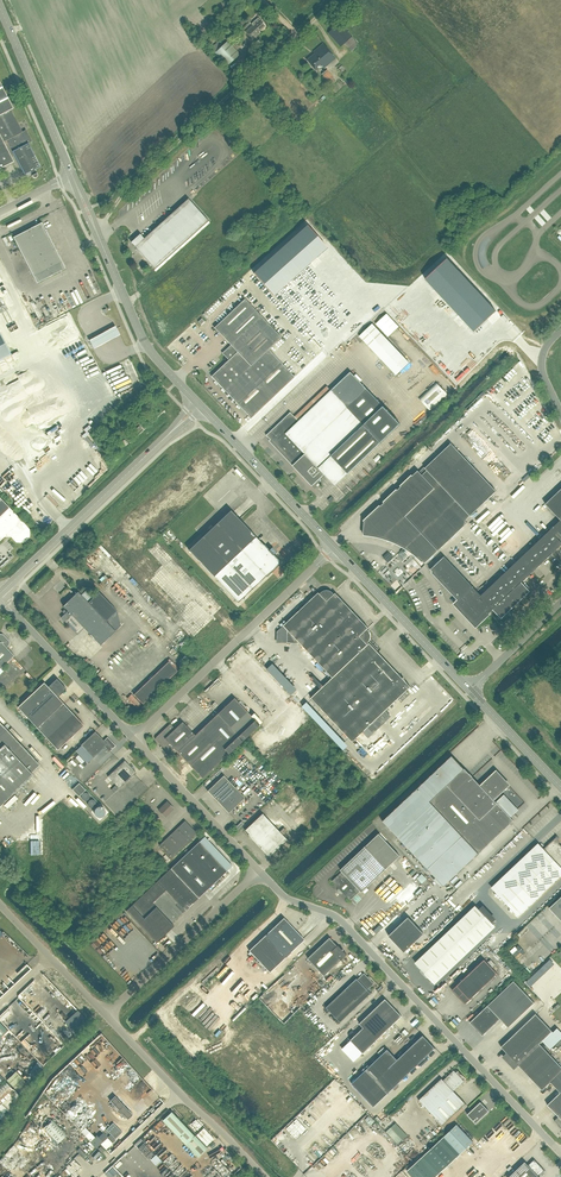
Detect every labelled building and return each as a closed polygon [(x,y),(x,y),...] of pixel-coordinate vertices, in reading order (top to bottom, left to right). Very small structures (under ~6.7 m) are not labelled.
[(253,39),(260,32),(259,31),(265,25),(258,18),(252,23),(253,24),(245,31),(253,39)] [(244,30),(251,24),(248,21),(246,23),(241,27),(244,30)] [(345,43),(348,47),(356,41),(340,22),(328,32),(341,47),(345,43)] [(233,35),(240,42),(244,38),(238,31),(233,35)] [(214,54),(223,45),(219,41),(210,49),(214,54)] [(214,54),(226,67),(240,54),(228,41),(223,45),(214,54)] [(324,68),(336,58),(324,43),(314,52),(315,53),(307,60),(316,70),(322,65),(324,68)] [(331,85),(336,80),(327,70),(322,74),(331,85)] [(14,161),(11,156),(14,154),(25,174),(30,172),(33,177),(34,178),(35,178),(36,178),(37,178),(37,177),(38,176),(38,175),(38,174),(37,174),(35,169),(40,166),(32,151),(28,144),(32,142),(26,130),(22,132),(11,110),(13,108),(0,84),(0,168),(14,161)] [(239,161),(244,156),(240,152),(236,157),(239,161)] [(227,186),(233,193),(240,186),(233,180),(227,186)] [(254,209),(264,198),(259,193),(249,204),(254,209)] [(132,244),(155,269),(208,221),(188,199),(144,238),(141,236),(132,244)] [(248,203),(242,207),(247,214),(253,210),(248,203)] [(65,268),(42,223),(14,237),(38,282),(65,268)] [(327,248),(314,233),(307,225),(305,227),(253,273),(274,296),(327,248)] [(496,311),(475,289),(447,259),(425,279),(474,332),(496,311)] [(9,293),(0,277),(0,298),(9,293)] [(238,404),(251,418),(259,410),(294,377),(268,350),(281,337),(245,299),(214,328),(234,348),(229,353),(233,356),(211,376),(225,391),(230,392),(237,399),(238,404)] [(390,321),(384,326),(390,333),(396,329),(390,321)] [(372,324),(359,336),(396,375),(409,363),(372,324)] [(116,327),(89,342),(94,350),(120,336),(116,327)] [(10,354),(0,335),(0,360),(10,354)] [(335,486),(381,443),(400,424),(351,372),(331,391),(299,421),(291,413),(291,412),(266,435),(294,464),(295,466),(294,467),(312,486),(324,475),(335,486)] [(419,399),(430,411),(448,395),(436,382),(419,399)] [(133,432),(135,434),(136,435),(142,429),(140,426),(133,432)] [(425,564),(425,563),(467,523),(465,521),(496,491),(451,444),(420,473),(418,471),(364,522),(363,534),(372,535),(380,537),(388,539),(395,542),(403,546),(410,551),(417,556),(423,562),(424,562),(425,564)] [(46,487),(48,492),(70,484),(66,476),(53,481),(54,484),(46,487)] [(560,520),(522,556),(481,595),(493,610),(501,618),(530,591),(522,583),(560,545),(560,489),(545,504),(560,520)] [(7,534),(8,535),(9,535),(10,534),(17,542),(24,542),(29,537),(29,530),(27,527),(28,527),(0,498),(0,541),(7,534)] [(231,510),(189,550),(238,602),(280,563),(273,555),(275,552),(272,548),(269,551),(248,528),(231,510)] [(39,530),(44,525),(40,521),(35,526),(39,530)] [(444,557),(431,570),(430,569),(432,571),(459,600),(455,604),(475,625),(476,626),(489,614),(493,610),(481,595),(444,557)] [(318,592),(283,626),(288,630),(287,643),(300,643),(333,678),(311,698),(352,742),(410,687),(369,643),(368,645),(367,644),(368,642),(369,641),(370,640),(370,639),(371,638),(371,636),(370,635),(370,634),(369,632),(369,631),(367,629),(368,628),(335,593),(334,594),(333,592),(332,592),(331,591),(329,590),(328,590),(326,590),(325,590),(323,591),(321,592),(319,594),(318,592)] [(99,592),(88,603),(78,592),(63,606),(68,611),(67,612),(64,610),(62,612),(64,614),(61,617),(77,635),(84,628),(100,645),(115,631),(106,621),(117,611),(99,592)] [(14,656),(7,648),(10,645),(10,641),(3,634),(0,634),(0,669),(14,656)] [(183,653),(177,658),(180,662),(186,656),(183,653)] [(86,656),(82,659),(88,666),(91,663),(86,656)] [(143,704),(177,671),(168,662),(134,695),(143,704)] [(30,677),(24,671),(17,678),(22,684),(30,677)] [(18,707),(37,728),(63,703),(57,697),(66,689),(57,679),(48,687),(44,683),(18,707)] [(203,779),(242,741),(259,725),(234,698),(195,736),(182,722),(175,729),(171,725),(170,725),(169,725),(156,737),(156,738),(155,739),(168,753),(169,752),(170,752),(173,748),(203,779)] [(57,750),(84,725),(63,703),(37,728),(57,750)] [(33,775),(31,773),(40,765),(0,722),(0,806),(33,775)] [(106,739),(104,741),(95,731),(81,745),(93,758),(105,746),(110,751),(116,746),(109,739),(106,739)] [(108,776),(119,788),(136,772),(125,760),(108,776)] [(508,785),(504,780),(502,781),(495,773),(481,786),(464,769),(447,785),(435,772),(383,821),(444,886),(514,821),(509,816),(514,812),(501,799),(497,803),(493,799),(508,785)] [(224,776),(209,789),(208,791),(229,813),(245,798),(224,776)] [(79,783),(72,789),(79,796),(86,790),(79,783)] [(81,796),(81,797),(81,798),(82,798),(82,799),(82,800),(83,800),(84,800),(84,801),(85,801),(86,801),(87,801),(87,800),(88,800),(89,799),(89,798),(89,797),(89,796),(89,795),(89,794),(88,794),(88,793),(87,793),(86,793),(85,793),(84,793),(83,793),(83,794),(82,794),(82,795),(81,796)] [(96,804),(96,803),(96,802),(95,802),(95,801),(94,800),(93,800),(92,799),(91,799),(91,800),(90,800),(89,800),(89,801),(88,801),(88,802),(88,803),(88,804),(88,805),(88,806),(89,806),(89,807),(90,807),(91,808),(92,808),(93,808),(93,807),(94,807),(95,806),(96,805),(96,804)] [(167,802),(159,810),(165,817),(174,809),(167,802)] [(105,812),(105,811),(105,810),(105,809),(104,809),(104,808),(103,808),(103,807),(102,807),(101,807),(101,806),(100,806),(99,806),(98,807),(97,807),(96,808),(95,809),(95,810),(94,810),(94,811),(94,812),(94,813),(95,814),(95,815),(96,815),(96,816),(97,816),(97,817),(98,817),(99,817),(100,817),(101,817),(102,817),(103,817),(103,816),(104,816),(104,815),(105,815),(105,814),(105,813),(105,812)] [(245,830),(249,834),(270,856),(287,840),(262,813),(245,830)] [(171,859),(197,834),(185,821),(159,845),(171,859)] [(400,856),(379,833),(340,870),(342,872),(332,881),(350,900),(360,891),(362,892),(400,856)] [(496,893),(518,916),(560,876),(560,845),(559,843),(559,839),(556,836),(557,837),(550,843),(549,842),(549,843),(546,847),(544,849),(543,848),(496,893)] [(199,841),(171,869),(160,879),(185,906),(187,904),(189,907),(199,898),(227,871),(199,841)] [(183,909),(185,906),(160,879),(132,906),(131,905),(126,911),(156,943),(174,926),(172,924),(185,911),(183,909)] [(549,908),(560,921),(560,897),(549,908)] [(477,907),(416,965),(433,982),(494,925),(477,907)] [(408,917),(389,936),(404,952),(424,934),(408,917)] [(284,918),(249,951),(269,972),(304,939),(284,918)] [(330,938),(308,958),(324,976),(341,960),(347,955),(343,951),(343,949),(342,949),(338,945),(337,946),(330,938)] [(457,985),(470,999),(497,973),(484,959),(457,985)] [(41,971),(38,973),(46,982),(48,979),(41,971)] [(374,984),(364,973),(358,979),(357,978),(326,1007),(337,1019),(368,990),(374,984)] [(256,984),(261,989),(265,984),(261,980),(256,984)] [(508,1027),(534,1003),(514,981),(470,1022),(482,1035),(500,1019),(508,1027)] [(541,1009),(560,1030),(560,990),(541,1009)] [(363,1053),(402,1016),(385,999),(359,1023),(363,1028),(351,1040),(363,1053)] [(536,1014),(501,1047),(507,1053),(505,1056),(507,1058),(506,1059),(514,1067),(518,1064),(539,1044),(552,1031),(536,1014)] [(397,1060),(387,1049),(365,1071),(352,1083),(374,1107),(387,1094),(418,1064),(420,1067),(430,1059),(427,1056),(435,1048),(423,1035),(397,1060)] [(539,1044),(518,1064),(530,1077),(552,1056),(539,1044)] [(552,1083),(560,1092),(548,1104),(559,1116),(555,1120),(560,1127),(560,1066),(552,1056),(530,1077),(542,1090),(551,1082),(552,1083)] [(35,1060),(28,1072),(34,1075),(40,1063),(35,1060)] [(442,1125),(465,1103),(454,1091),(464,1081),(461,1077),(462,1076),(458,1071),(456,1073),(454,1070),(443,1080),(442,1078),(419,1100),(442,1125)] [(7,1080),(20,1093),(29,1084),(16,1071),(7,1080)] [(14,1090),(5,1081),(0,1086),(0,1104),(14,1090)] [(115,1096),(110,1100),(128,1119),(133,1115),(115,1096)] [(467,1114),(476,1123),(489,1111),(481,1102),(467,1114)] [(195,1135),(172,1112),(163,1120),(186,1144),(199,1157),(208,1148),(208,1147),(207,1146),(214,1139),(204,1128),(196,1135),(195,1135)] [(53,1118),(44,1127),(59,1143),(68,1133),(53,1118)] [(295,1119),(285,1129),(295,1139),(305,1129),(295,1119)] [(115,1140),(122,1132),(113,1123),(106,1129),(111,1134),(101,1144),(106,1150),(115,1140)] [(444,1137),(460,1154),(473,1142),(457,1124),(444,1137)] [(444,1137),(438,1141),(455,1159),(460,1154),(444,1137)] [(425,1154),(442,1171),(455,1159),(438,1141),(425,1154)] [(144,1143),(138,1148),(148,1159),(154,1154),(144,1143)] [(407,1171),(413,1176),(436,1176),(442,1171),(425,1154),(407,1171)] [(538,1176),(545,1170),(534,1159),(528,1165),(525,1162),(509,1176),(539,1176),(538,1176)] [(113,1167),(106,1174),(109,1176),(114,1172),(118,1176),(120,1175),(113,1167)]
